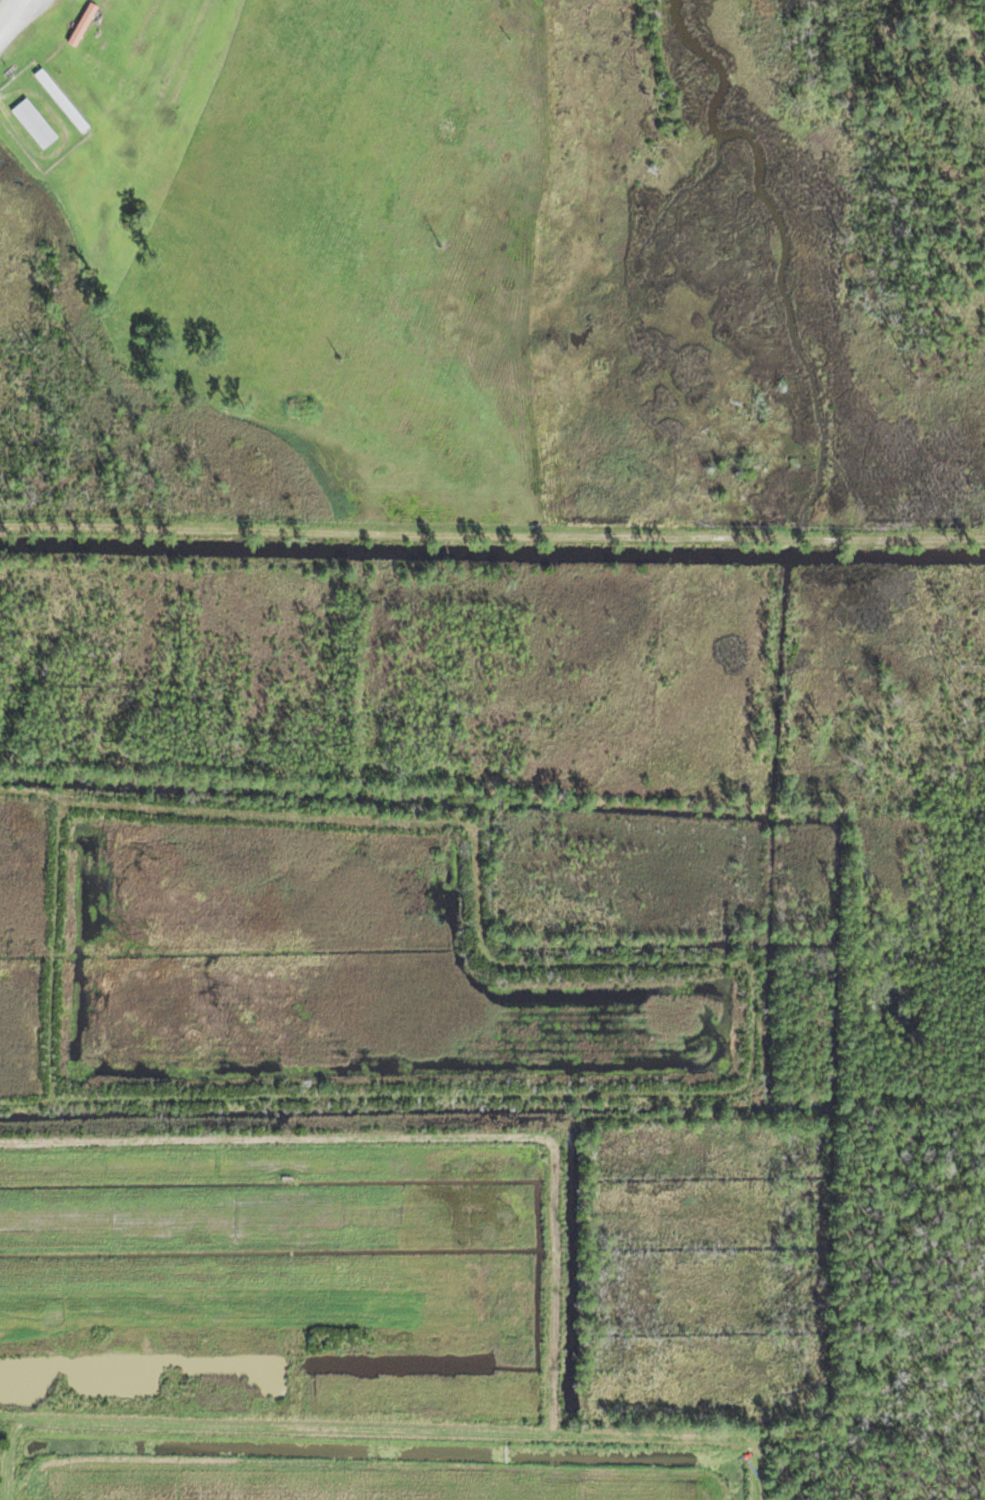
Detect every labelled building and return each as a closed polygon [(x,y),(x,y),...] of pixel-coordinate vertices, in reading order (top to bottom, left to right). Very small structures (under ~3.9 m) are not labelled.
[(75,46),(96,6),(89,2),(68,42),(75,46)] [(34,73),(80,130),(87,124),(41,67),(34,73)] [(57,136),(26,97),(11,109),(42,148),(57,136)]
